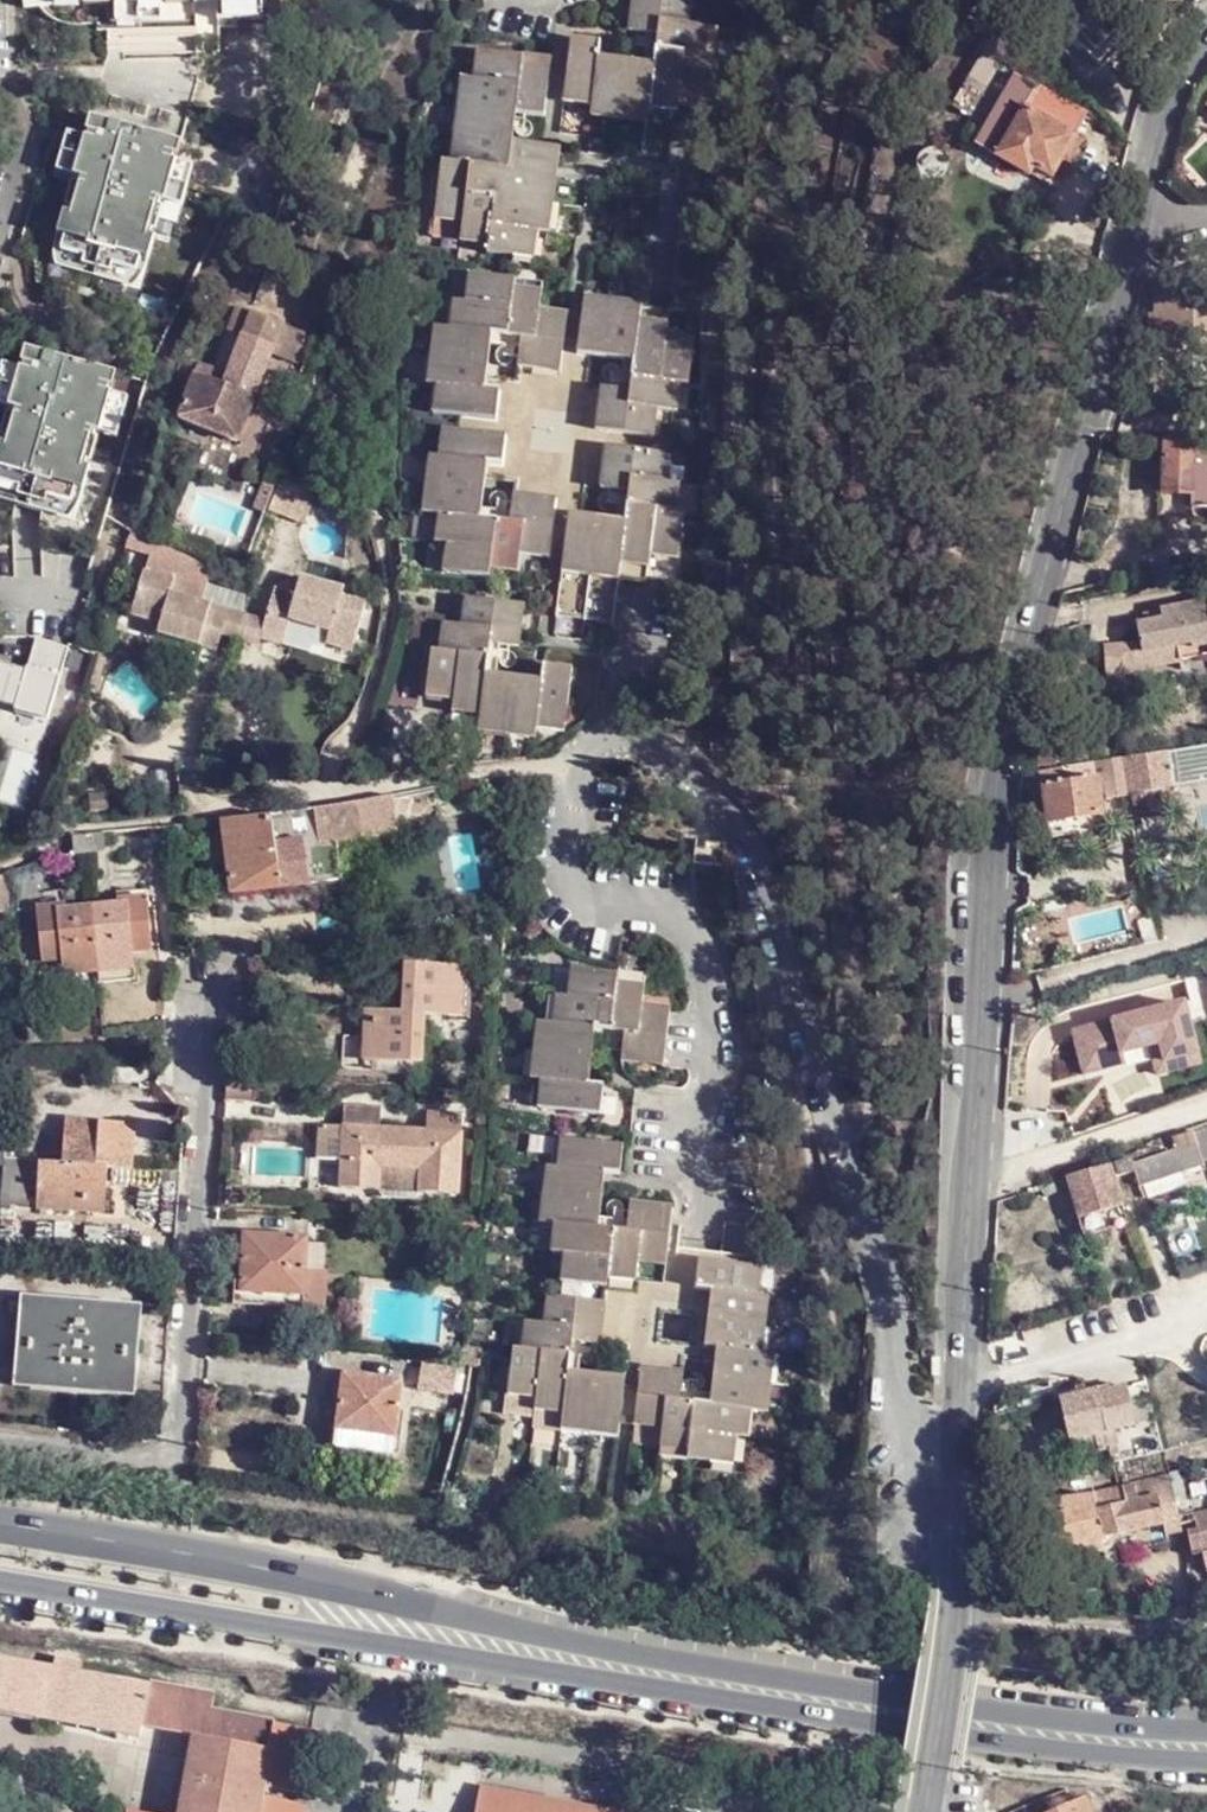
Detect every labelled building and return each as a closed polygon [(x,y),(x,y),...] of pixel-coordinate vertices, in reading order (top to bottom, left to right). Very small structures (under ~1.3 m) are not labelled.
[(681,0),(629,0),(625,29),(656,35),(652,62),(598,55),(600,39),(570,35),(563,88),(592,91),(590,99),(648,108),(648,105),(649,93),(677,96),(686,97),(689,79),(708,81),(712,53),(704,51),(708,24),(688,21),(678,20),(681,0)] [(678,20),(688,21),(691,0),(681,0),(678,20)] [(474,49),(471,77),(460,161),(449,160),(440,160),(435,203),(463,208),(461,221),(459,239),(487,243),(485,252),(515,256),(518,235),(535,238),(536,228),(547,144),(512,139),(515,114),(544,118),(550,65),(522,61),(523,54),(474,49)] [(460,161),(471,77),(458,76),(449,160),(460,161)] [(706,100),(708,81),(689,79),(686,97),(706,100)] [(1014,79),(975,148),(996,160),(1024,112),(1035,92),(1014,79)] [(561,100),(590,104),(590,99),(592,91),(563,88),(561,100)] [(676,108),(677,96),(649,93),(648,105),(676,108)] [(646,122),(648,108),(590,99),(590,104),(588,113),(646,122)] [(1061,163),(1074,140),(1024,112),(996,160),(1029,179),(1033,171),(1051,181),(1061,163)] [(177,162),(183,138),(90,116),(83,143),(65,138),(57,170),(74,174),(54,255),(143,277),(161,201),(183,206),(193,166),(177,162)] [(1074,140),(1061,163),(1069,168),(1082,144),(1074,140)] [(547,144),(536,228),(550,231),(559,146),(547,144)] [(463,208),(435,203),(434,218),(461,221),(463,208)] [(518,235),(515,256),(532,258),(535,238),(518,235)] [(627,490),(624,522),(623,532),(621,547),(647,551),(645,564),(643,581),(674,584),(683,511),(675,509),(679,481),(659,479),(664,436),(652,436),(641,434),(635,433),(639,406),(645,407),(656,408),(663,409),(666,382),(679,384),(689,384),(694,336),(665,332),(635,327),(637,313),(582,303),(581,313),(539,307),(542,288),(514,284),(514,277),(467,271),(464,299),(460,327),(448,326),(442,324),(434,383),(446,384),(443,412),(498,419),(501,391),(482,389),(472,387),(479,335),(488,336),(507,339),(508,331),(519,332),(516,364),(531,366),(533,354),(561,358),(560,369),(573,371),(576,352),(578,352),(579,342),(631,349),(630,360),(623,416),(531,405),(524,462),(590,471),(589,486),(627,490)] [(514,284),(542,288),(543,280),(514,277),(514,284)] [(582,303),(637,313),(639,299),(584,292),(582,303)] [(1159,295),(1158,315),(1152,315),(1152,342),(1206,340),(1206,294),(1159,295)] [(460,327),(464,299),(451,297),(448,326),(460,327)] [(635,327),(665,332),(668,318),(637,313),(635,327)] [(251,314),(226,379),(223,388),(216,385),(195,376),(178,420),(238,443),(283,325),(251,314)] [(434,383),(442,324),(430,323),(422,382),(434,383)] [(294,362),(306,334),(288,327),(276,355),(294,362)] [(472,387),(482,389),(488,336),(479,335),(472,387)] [(579,342),(578,352),(630,360),(631,349),(579,342)] [(120,371),(25,348),(0,450),(0,492),(76,511),(96,431),(116,436),(119,422),(108,420),(120,371)] [(531,366),(560,369),(561,358),(533,354),(531,366)] [(223,388),(226,379),(219,377),(216,385),(223,388)] [(666,382),(663,409),(675,410),(679,384),(666,382)] [(446,384),(434,383),(431,409),(443,412),(446,384)] [(641,434),(652,436),(656,408),(645,407),(641,434)] [(451,455),(455,428),(442,426),(438,453),(441,454),(451,455)] [(505,434),(455,428),(451,455),(441,454),(434,511),(438,511),(449,512),(445,541),(444,550),(461,552),(457,571),(487,575),(489,568),(517,570),(520,553),(521,539),(550,542),(555,497),(514,492),(512,512),(510,522),(471,517),(478,459),(488,460),(503,462),(505,434)] [(1166,439),(1162,496),(1194,500),(1193,509),(1206,510),(1206,440),(1166,439)] [(441,454),(438,453),(428,452),(420,509),(434,511),(441,454)] [(510,522),(512,512),(482,508),(488,460),(478,459),(471,517),(510,522)] [(449,512),(438,511),(433,540),(445,541),(449,512)] [(623,532),(624,522),(568,514),(567,524),(623,532)] [(567,524),(562,559),(619,568),(620,561),(621,547),(623,532),(567,524)] [(521,539),(520,553),(548,556),(550,542),(521,539)] [(127,544),(121,560),(147,568),(152,552),(127,544)] [(621,547),(620,561),(645,564),(647,551),(621,547)] [(461,552),(444,550),(442,569),(457,571),(461,552)] [(214,570),(152,552),(147,568),(133,611),(163,619),(158,629),(219,647),(226,626),(231,609),(215,604),(217,598),(207,594),(213,577),(214,570)] [(561,571),(617,578),(619,568),(562,559),(561,571)] [(561,571),(557,602),(613,610),(617,578),(561,571)] [(279,583),(269,612),(264,631),(284,637),(290,614),(334,628),(329,643),(358,652),(373,602),(345,593),(347,586),(304,573),(299,588),(279,583)] [(238,585),(213,577),(207,594),(217,598),(215,604),(231,609),(235,601),(238,585)] [(470,625),(472,597),(463,596),(459,623),(470,625)] [(523,603),(472,597),(470,625),(459,623),(450,622),(448,651),(438,649),(428,649),(423,692),(452,696),(479,700),(477,714),(535,722),(536,712),(566,716),(571,666),(541,663),(540,675),(538,687),(485,681),(485,669),(488,640),(519,644),(523,603)] [(251,606),(235,601),(231,609),(226,626),(244,632),(251,606)] [(613,610),(557,602),(555,613),(612,620),(613,610)] [(1158,613),(1160,622),(1162,636),(1171,635),(1175,649),(1178,663),(1206,658),(1206,603),(1158,613)] [(269,612),(251,606),(244,632),(262,637),(264,631),(269,612)] [(1158,613),(1141,616),(1143,626),(1160,622),(1158,613)] [(448,651),(450,622),(440,621),(438,649),(448,651)] [(1143,626),(1133,627),(1137,646),(1139,654),(1175,649),(1171,635),(1162,636),(1160,622),(1143,626)] [(50,719),(67,649),(0,632),(0,707),(50,719)] [(1137,646),(1120,649),(1122,672),(1142,669),(1139,654),(1137,646)] [(1120,649),(1102,649),(1104,691),(1121,690),(1122,672),(1120,649)] [(1175,649),(1139,654),(1142,669),(1178,663),(1175,649)] [(538,687),(540,675),(485,669),(485,681),(538,687)] [(479,700),(452,696),(451,710),(477,714),(479,700)] [(535,722),(535,725),(564,729),(566,716),(536,712),(535,722)] [(535,722),(477,714),(475,730),(533,736),(535,725),(535,722)] [(1168,757),(1173,793),(1173,794),(1180,794),(1206,789),(1206,751),(1168,757)] [(1168,757),(1160,758),(1123,764),(1130,799),(1173,793),(1168,757)] [(1123,764),(1096,768),(1098,781),(1099,789),(1106,788),(1108,802),(1130,799),(1123,764)] [(1096,768),(1043,776),(1045,788),(1098,781),(1096,768)] [(1103,818),(1099,789),(1098,781),(1045,788),(1051,826),(1103,818)] [(1173,794),(1173,793),(1130,799),(1135,822),(1166,817),(1166,809),(1181,808),(1180,794),(1173,794)] [(401,830),(394,796),(358,804),(364,837),(401,830)] [(358,804),(316,813),(322,844),(364,837),(358,804)] [(273,818),(222,823),(231,895),(311,886),(306,840),(290,842),(276,844),(276,836),(273,818)] [(1075,822),(1051,826),(1053,846),(1078,842),(1075,822)] [(289,834),(276,836),(276,844),(290,842),(289,834)] [(103,836),(86,838),(88,855),(106,853),(103,836)] [(88,855),(86,838),(76,839),(77,856),(88,855)] [(0,874),(0,908),(14,906),(14,869),(0,874)] [(95,912),(102,974),(136,970),(135,955),(154,953),(147,898),(118,901),(118,909),(95,912)] [(67,977),(69,977),(102,974),(95,912),(69,915),(68,908),(38,911),(44,964),(66,962),(67,977)] [(539,985),(566,988),(569,964),(542,961),(539,985)] [(425,1006),(424,1012),(453,1011),(453,983),(461,983),(461,978),(460,962),(403,962),(403,1006),(425,1006)] [(643,999),(644,983),(615,978),(616,969),(569,964),(566,988),(566,991),(562,1020),(551,1017),(547,1017),(540,1076),(551,1077),(547,1104),(600,1111),(604,1080),(588,1078),(594,1026),(621,1030),(618,1057),(636,1059),(637,1047),(663,1050),(669,1002),(643,999)] [(615,978),(644,983),(646,972),(616,969),(615,978)] [(102,974),(104,989),(137,986),(136,970),(102,974)] [(70,992),(104,989),(102,974),(69,977),(70,992)] [(453,983),(453,1011),(468,1011),(467,977),(461,978),(461,983),(453,983)] [(554,990),(551,1017),(562,1020),(566,991),(554,990)] [(1196,1037),(1188,1004),(1065,1036),(1076,1079),(1105,1071),(1103,1062),(1114,1059),(1153,1048),(1196,1037)] [(425,1062),(424,1012),(425,1006),(403,1006),(365,1006),(365,1028),(374,1029),(373,1061),(425,1062)] [(528,1074),(540,1076),(547,1017),(535,1016),(528,1074)] [(1196,1037),(1153,1048),(1161,1077),(1204,1065),(1196,1037)] [(662,1062),(663,1050),(637,1047),(636,1059),(662,1062)] [(1114,1059),(1103,1062),(1105,1071),(1117,1068),(1114,1059)] [(0,1063),(0,1079),(8,1078),(7,1062),(0,1063)] [(536,1102),(547,1104),(551,1077),(540,1076),(536,1102)] [(460,1194),(465,1113),(431,1111),(429,1130),(347,1124),(341,1187),(382,1190),(383,1165),(422,1168),(420,1192),(460,1194)] [(109,1169),(133,1170),(134,1124),(68,1121),(66,1166),(110,1167),(109,1169)] [(1194,1135),(1204,1166),(1206,1165),(1206,1130),(1194,1135)] [(1204,1166),(1194,1135),(1128,1161),(1113,1165),(1116,1181),(1136,1176),(1140,1190),(1182,1177),(1205,1170),(1204,1166)] [(565,1167),(568,1140),(555,1138),(552,1165),(565,1167)] [(618,1146),(568,1140),(565,1167),(552,1165),(544,1223),(550,1224),(562,1225),(558,1253),(557,1262),(574,1265),(572,1283),(554,1280),(552,1296),(549,1324),(538,1323),(519,1321),(516,1350),(508,1349),(502,1394),(531,1398),(558,1402),(556,1414),(556,1418),(584,1421),(615,1425),(635,1263),(635,1253),(665,1255),(670,1208),(624,1202),(620,1230),(594,1226),(600,1175),(615,1177),(618,1146)] [(544,1223),(552,1165),(541,1164),(534,1222),(544,1223)] [(110,1167),(66,1166),(43,1165),(41,1210),(108,1211),(109,1169),(110,1167)] [(1116,1181),(1113,1165),(1069,1178),(1068,1179),(1069,1185),(1078,1219),(1122,1209),(1116,1181)] [(1182,1177),(1140,1190),(1143,1205),(1185,1191),(1182,1177)] [(1069,1185),(1068,1179),(1058,1180),(1059,1188),(1069,1185)] [(1122,1209),(1078,1219),(1081,1231),(1126,1221),(1122,1209)] [(741,1289),(746,1264),(751,1226),(720,1221),(716,1260),(695,1259),(684,1345),(712,1348),(705,1401),(676,1396),(679,1369),(636,1364),(630,1413),(659,1418),(657,1428),(656,1447),(682,1450),(681,1458),(728,1464),(733,1436),(736,1407),(748,1408),(752,1409),(760,1347),(746,1346),(754,1290),(741,1289)] [(562,1225),(550,1224),(546,1251),(558,1253),(562,1225)] [(304,1311),(309,1240),(245,1235),(240,1307),(304,1311)] [(635,1253),(635,1263),(663,1266),(665,1255),(635,1253)] [(574,1265),(557,1262),(554,1280),(572,1283),(574,1265)] [(757,1266),(746,1264),(741,1289),(754,1290),(757,1266)] [(766,1293),(754,1290),(746,1346),(760,1347),(766,1293)] [(549,1324),(552,1296),(542,1295),(538,1323),(549,1324)] [(137,1391),(144,1314),(26,1304),(19,1380),(137,1391)] [(770,1349),(760,1347),(752,1409),(764,1410),(770,1349)] [(335,1404),(340,1404),(344,1374),(339,1374),(335,1404)] [(337,1430),(395,1437),(402,1380),(344,1374),(340,1404),(337,1430)] [(1137,1427),(1126,1389),(1099,1396),(1099,1392),(1062,1401),(1074,1444),(1137,1427)] [(558,1402),(531,1398),(529,1410),(556,1414),(558,1402)] [(744,1438),(748,1408),(736,1407),(733,1436),(744,1438)] [(659,1418),(630,1413),(629,1423),(657,1428),(659,1418)] [(584,1421),(556,1418),(555,1430),(582,1434),(584,1421)] [(615,1425),(584,1421),(582,1434),(582,1436),(613,1440),(615,1425)] [(394,1447),(395,1437),(337,1430),(336,1441),(394,1447)] [(1092,1496),(1092,1498),(1102,1542),(1162,1528),(1165,1536),(1182,1532),(1182,1527),(1180,1519),(1170,1479),(1153,1481),(1153,1484),(1092,1496)] [(1039,1505),(1037,1505),(1051,1553),(1102,1542),(1092,1498),(1039,1505)] [(1006,1509),(986,1512),(987,1524),(1008,1521),(1006,1509)] [(1193,1515),(1180,1519),(1182,1527),(1194,1522),(1194,1518),(1193,1515)] [(1194,1518),(1194,1522),(1198,1532),(1187,1534),(1194,1562),(1204,1559),(1206,1574),(1206,1515),(1194,1518)] [(305,1810),(264,1801),(267,1785),(308,1793),(319,1733),(233,1718),(230,1731),(210,1728),(212,1715),(216,1694),(83,1670),(58,1666),(0,1656),(0,1712),(142,1737),(144,1729),(187,1736),(199,1738),(186,1811),(304,1811),(305,1810)] [(59,1658),(58,1666),(83,1670),(85,1662),(59,1658)] [(230,1731),(233,1718),(212,1715),(210,1728),(230,1731)] [(174,1811),(186,1811),(199,1738),(187,1736),(174,1811)] [(1084,1798),(1053,1811),(1090,1811),(1084,1798)]
